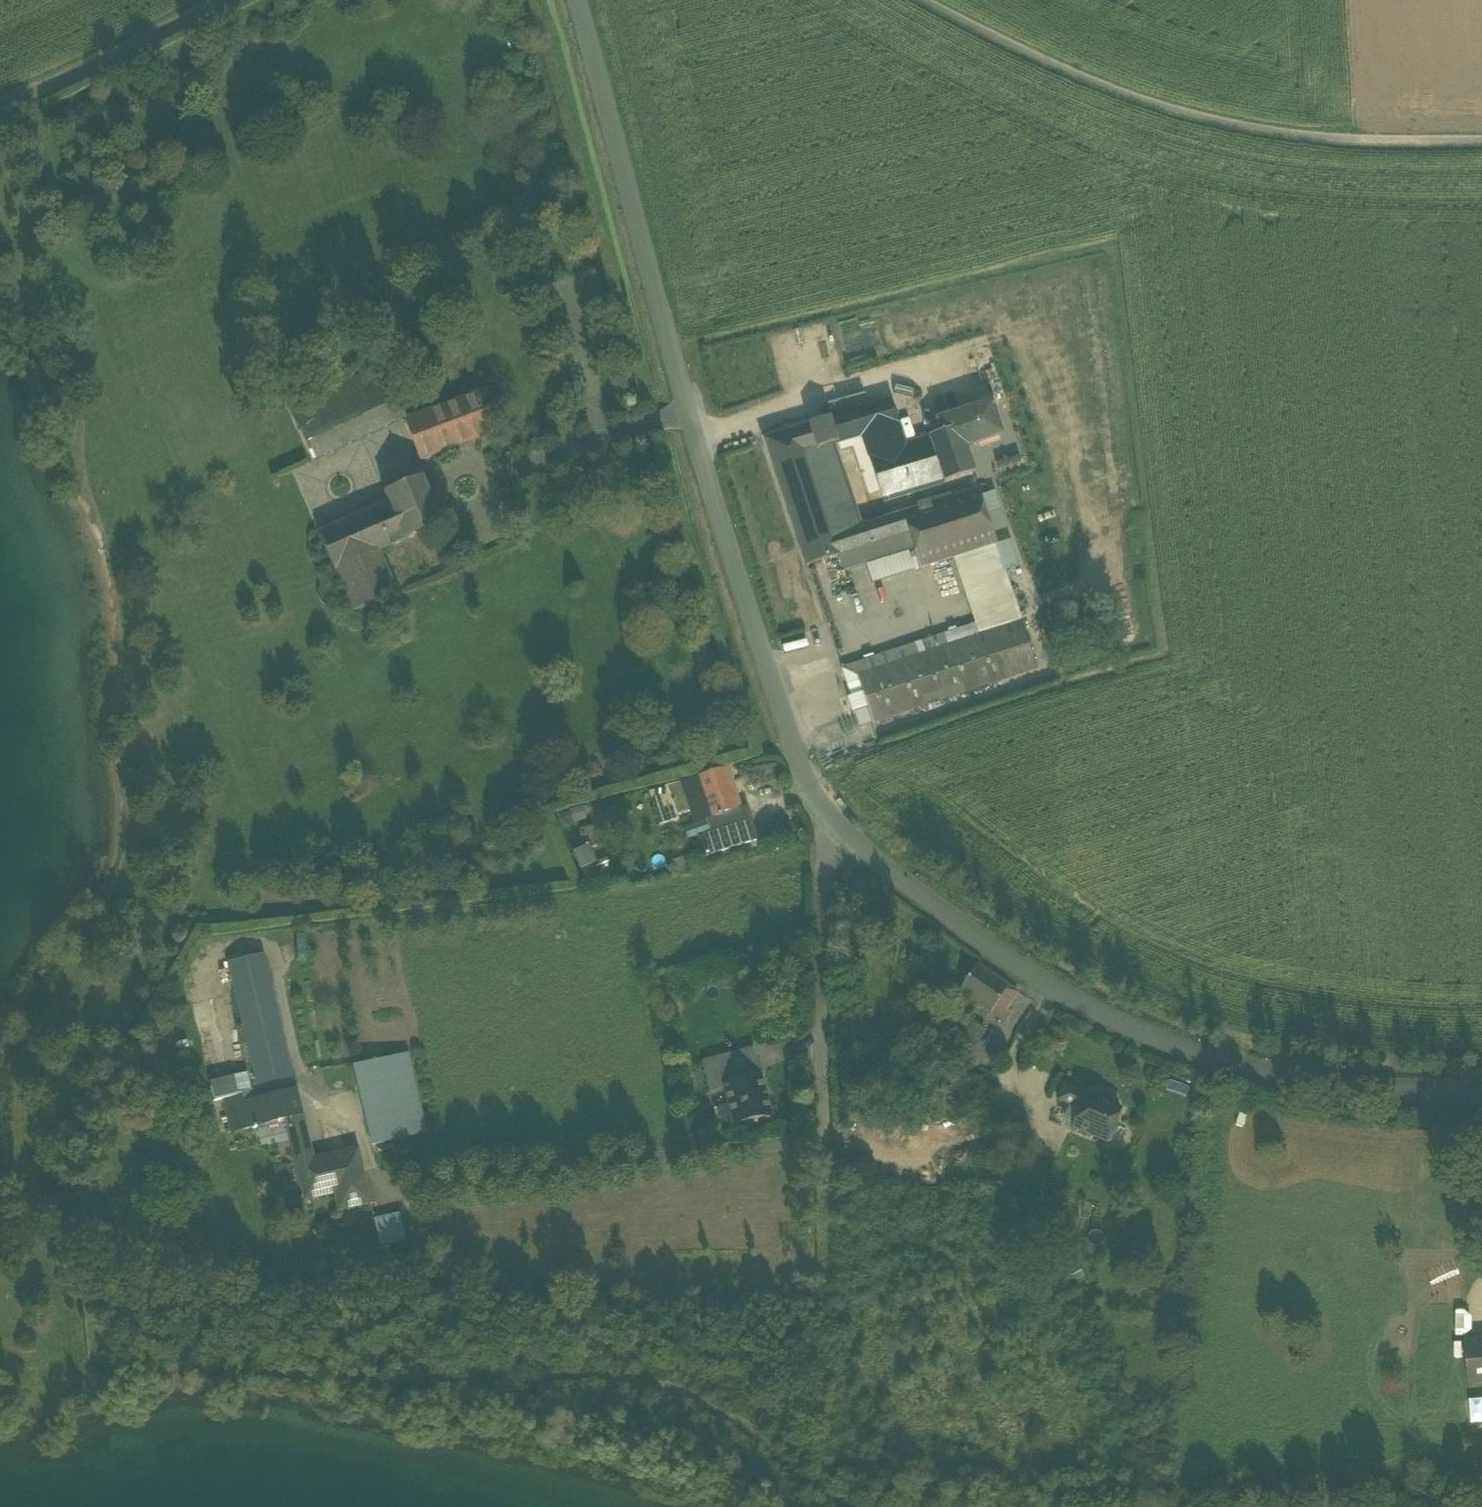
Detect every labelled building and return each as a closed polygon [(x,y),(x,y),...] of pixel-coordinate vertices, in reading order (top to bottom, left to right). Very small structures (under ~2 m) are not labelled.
[(289,410),(312,460),(405,416),(383,367),(289,410)] [(405,420),(420,461),(493,434),(477,393),(405,420)] [(861,436),(873,468),(902,459),(908,457),(904,445),(890,402),(853,413),(861,436)] [(939,422),(943,433),(956,429),(961,443),(999,430),(990,405),(939,422)] [(853,413),(829,420),(835,444),(836,444),(861,436),(853,413)] [(829,420),(810,426),(819,449),(835,444),(829,420)] [(806,453),(819,449),(810,426),(799,429),(806,453)] [(764,440),(799,546),(834,535),(806,453),(799,429),(764,440)] [(972,474),(961,443),(956,429),(943,433),(929,438),(944,484),(972,474)] [(914,493),(944,484),(929,438),(904,445),(908,457),(902,459),(914,493)] [(862,527),(836,444),(835,444),(819,449),(806,453),(834,535),(853,529),(862,527)] [(914,493),(902,459),(873,468),(885,502),(914,493)] [(389,504),(405,542),(441,526),(421,479),(385,494),(389,504)] [(977,490),(902,515),(904,520),(979,496),(977,490)] [(994,491),(979,496),(992,535),(1007,530),(994,491)] [(920,569),(954,558),(995,545),(992,535),(979,496),(904,520),(913,549),(919,568),(920,569)] [(319,534),(353,614),(397,595),(379,552),(405,542),(389,504),(319,534)] [(865,565),(913,549),(904,520),(902,515),(862,527),(853,529),(859,550),(864,565),(865,565)] [(806,566),(839,556),(859,550),(853,529),(834,535),(799,546),(806,566)] [(1010,540),(995,545),(1005,572),(1019,567),(1010,540)] [(863,693),(868,707),(873,724),(1038,669),(1005,572),(995,545),(954,558),(976,624),(843,668),(848,683),(853,697),(863,693)] [(913,549),(865,565),(871,584),(919,568),(913,549)] [(864,565),(859,550),(839,556),(844,572),(864,565)] [(854,711),(857,711),(868,707),(863,693),(853,697),(849,698),(854,711)] [(862,727),(873,724),(868,707),(857,711),(862,727)] [(707,819),(740,808),(727,769),(695,779),(695,780),(670,786),(649,793),(660,827),(679,821),(677,816),(690,812),(694,823),(707,819)] [(712,833),(712,834),(745,824),(744,823),(740,808),(707,819),(712,833)] [(705,857),(758,840),(751,821),(744,823),(745,824),(712,834),(712,833),(699,837),(705,857)] [(573,853),(586,883),(597,879),(591,865),(593,864),(586,847),(573,853)] [(591,865),(597,879),(610,873),(604,860),(593,864),(591,865)] [(258,1092),(260,1099),(296,1091),(264,955),(228,963),(258,1092)] [(958,987),(990,1010),(1007,987),(975,963),(958,987)] [(990,1010),(1005,1021),(1012,1013),(1006,1009),(1017,993),(1007,987),(990,1010)] [(963,1066),(986,1029),(964,1016),(942,1053),(963,1066)] [(731,1055),(737,1075),(758,1071),(752,1049),(731,1055)] [(353,1066),(371,1146),(389,1142),(426,1133),(408,1054),(353,1066)] [(703,1062),(710,1092),(724,1088),(721,1079),(737,1075),(731,1055),(703,1062)] [(729,1105),(734,1124),(770,1116),(758,1071),(737,1075),(721,1079),(724,1088),(729,1105)] [(248,1074),(209,1083),(213,1102),(223,1100),(252,1093),(248,1074)] [(1070,1107),(1074,1108),(1076,1105),(1080,1107),(1086,1096),(1064,1086),(1057,1100),(1070,1107)] [(296,1091),(260,1099),(266,1125),(286,1120),(302,1116),(296,1091)] [(223,1100),(225,1108),(260,1099),(258,1092),(252,1093),(223,1100)] [(1071,1126),(1104,1142),(1106,1139),(1110,1140),(1115,1129),(1111,1127),(1119,1110),(1086,1094),(1086,1096),(1080,1107),(1071,1126)] [(232,1133),(266,1125),(260,1099),(225,1108),(232,1133)] [(734,1124),(729,1105),(713,1110),(718,1127),(734,1124)] [(1074,1108),(1070,1107),(1062,1122),(1071,1126),(1080,1107),(1076,1105),(1074,1108)] [(286,1120),(288,1128),(304,1124),(302,1116),(286,1120)] [(335,1194),(339,1211),(371,1204),(364,1173),(360,1174),(354,1150),(313,1159),(304,1124),(288,1128),(304,1202),(335,1194)] [(358,1149),(354,1150),(360,1174),(364,1173),(358,1149)] [(374,1220),(380,1246),(404,1240),(398,1214),(374,1220)] [(1471,1384),(1481,1383),(1481,1342),(1467,1344),(1471,1384)]
